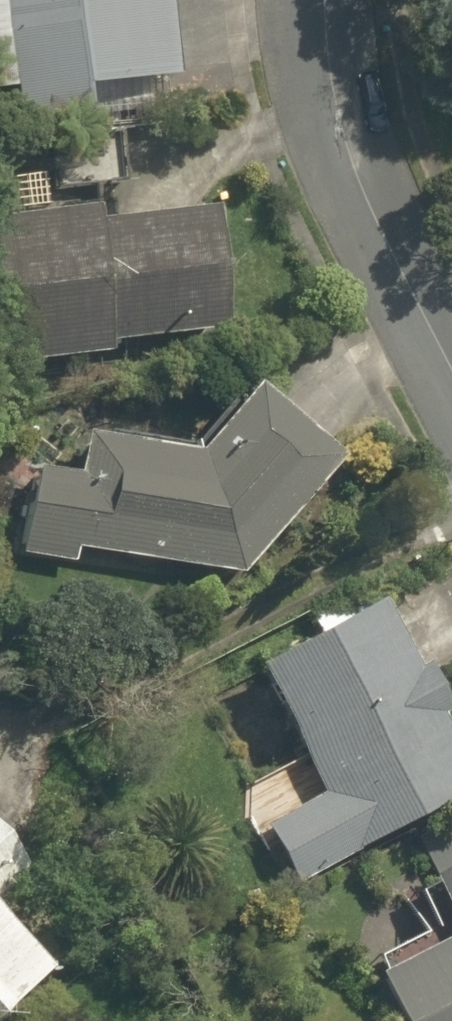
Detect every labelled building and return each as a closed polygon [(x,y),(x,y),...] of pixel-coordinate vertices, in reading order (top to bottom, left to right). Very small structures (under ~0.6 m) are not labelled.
[(13,138),(158,122),(153,79),(167,78),(158,0),(0,0),(0,18),(13,138)] [(55,146),(58,192),(121,187),(117,141),(55,146)] [(109,355),(108,347),(225,332),(211,211),(94,225),(92,211),(0,222),(0,368),(109,355)] [(78,550),(241,577),(338,460),(255,387),(194,455),(84,437),(77,476),(37,469),(22,557),(75,566),(78,550)] [(451,798),(451,740),(437,713),(445,709),(428,678),(451,664),(451,595),(440,573),(380,607),(377,601),(359,611),(350,595),(305,619),(313,634),(252,668),(257,677),(237,689),(278,763),(294,754),(316,794),(261,824),(295,884),(451,798)] [(414,843),(434,883),(412,894),(429,930),(384,952),(391,965),(373,974),(397,1020),(451,1020),(451,824),(414,843)] [(27,867),(0,838),(0,891),(27,867)] [(54,966),(0,907),(0,1015),(54,966)]
